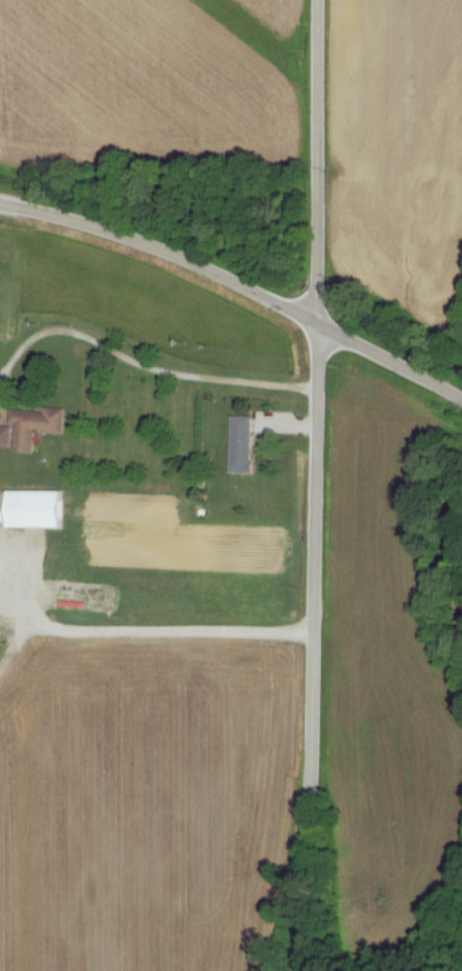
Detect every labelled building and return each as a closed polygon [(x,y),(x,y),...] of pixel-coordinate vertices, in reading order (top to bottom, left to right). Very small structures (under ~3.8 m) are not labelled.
[(69,435),(70,409),(49,408),(49,412),(15,411),(14,425),(20,426),(19,453),(39,454),(40,434),(69,435)] [(236,474),(258,474),(259,417),(236,417),(236,474)] [(0,428),(0,448),(16,448),(17,428),(0,428)] [(69,493),(13,492),(12,529),(68,530),(69,493)]
